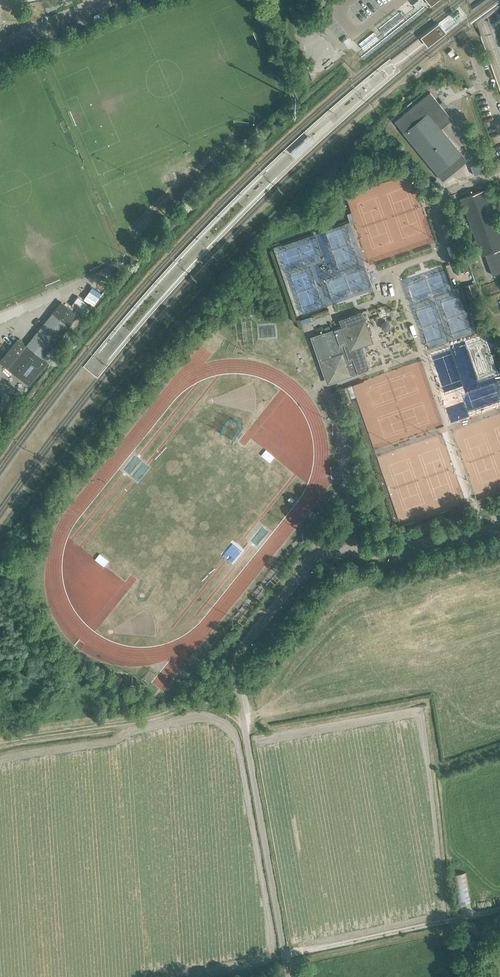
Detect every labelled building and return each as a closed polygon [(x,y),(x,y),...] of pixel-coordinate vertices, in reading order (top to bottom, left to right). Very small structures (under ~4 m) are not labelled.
[(459,10),(454,15),(457,19),(459,18),(462,15),(459,10)] [(447,29),(441,22),(422,37),(428,44),(447,29)] [(395,121),(403,130),(404,132),(443,180),(468,160),(441,128),(452,118),(430,91),(395,121)] [(308,138),(292,152),(295,156),(311,141),(308,138)] [(498,227),(484,190),(461,198),(482,255),(485,254),(493,275),(499,273),(499,226),(498,227)] [(474,283),(464,285),(467,297),(477,294),(474,283)] [(87,291),(84,295),(93,303),(96,299),(87,291)] [(90,307),(93,303),(84,295),(81,299),(86,304),(90,307)] [(74,300),(83,307),(86,304),(81,299),(77,296),(74,300)] [(245,309),(250,307),(246,296),(241,298),(245,309)] [(83,307),(74,300),(70,304),(80,311),(83,307)] [(36,366),(77,314),(62,302),(26,345),(18,339),(0,361),(29,385),(48,362),(45,359),(38,368),(36,366)] [(82,316),(90,307),(86,304),(83,307),(80,311),(78,313),(82,316)] [(328,383),(370,368),(362,346),(373,342),(365,319),(323,333),(331,356),(320,360),(328,383)] [(377,345),(384,343),(382,336),(375,339),(377,345)] [(341,388),(346,403),(352,401),(351,398),(356,396),(352,384),(341,388)] [(341,474),(341,466),(332,467),(333,475),(341,474)] [(153,695),(145,703),(149,706),(156,698),(153,695)] [(466,872),(451,874),(456,904),(471,901),(466,872)]
